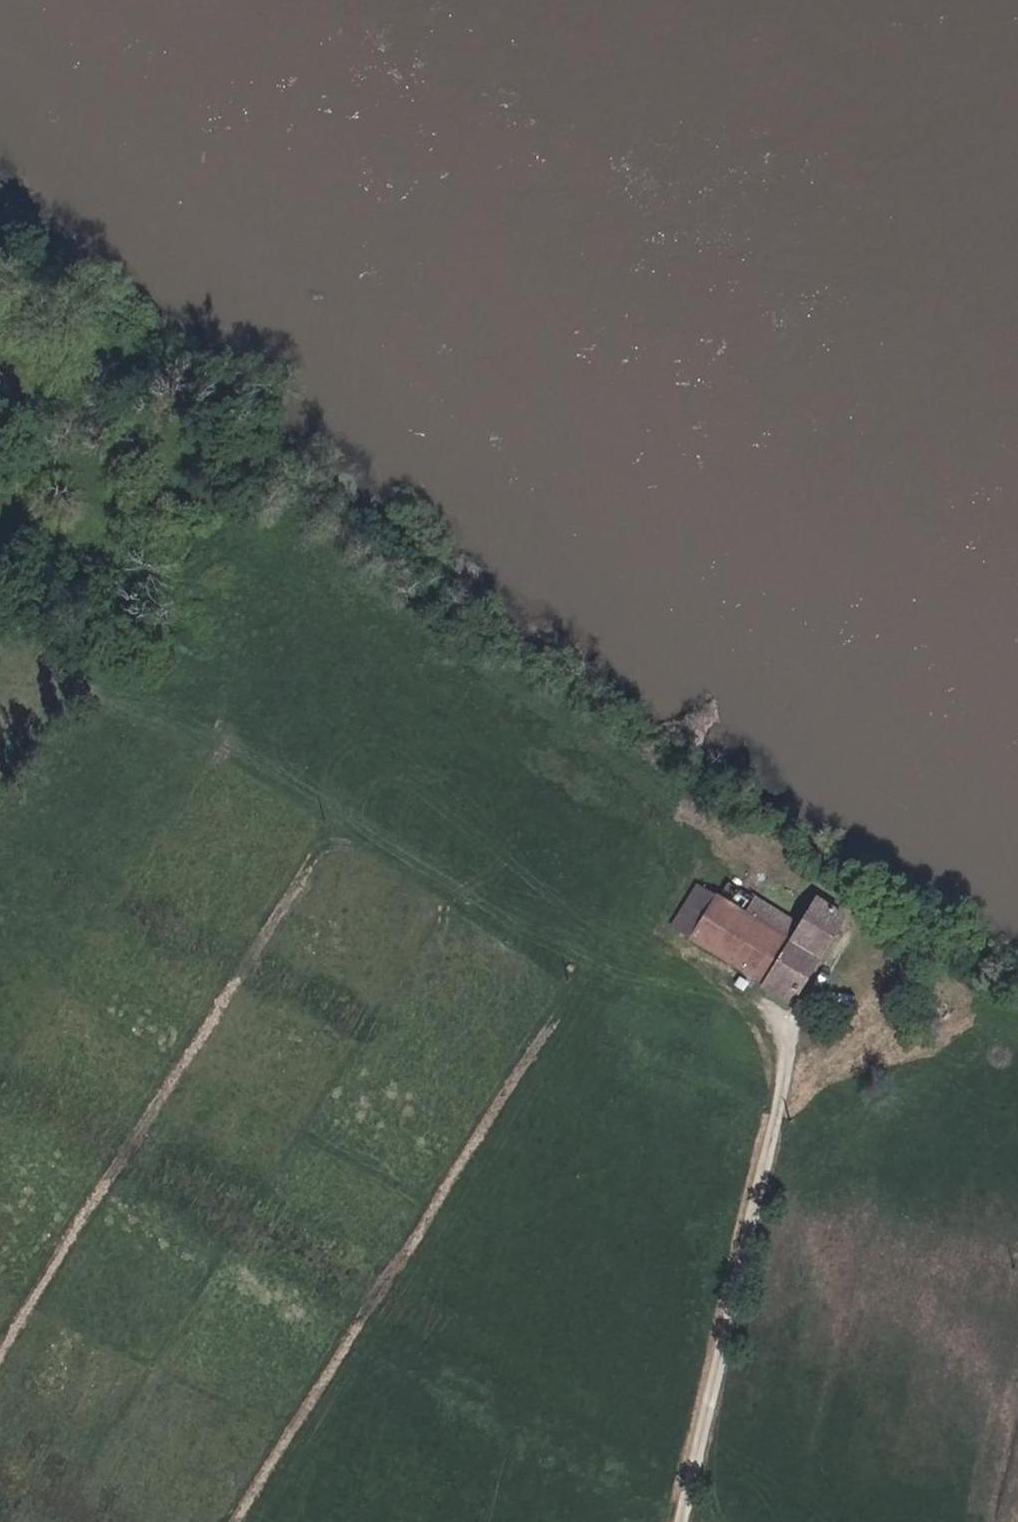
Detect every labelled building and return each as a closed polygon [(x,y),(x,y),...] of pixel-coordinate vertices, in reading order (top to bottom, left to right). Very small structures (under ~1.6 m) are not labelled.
[(703,960),(789,1004),(839,924),(807,906),(782,948),(707,906),(682,945),(672,940),(649,979),(676,994),(703,960)]
